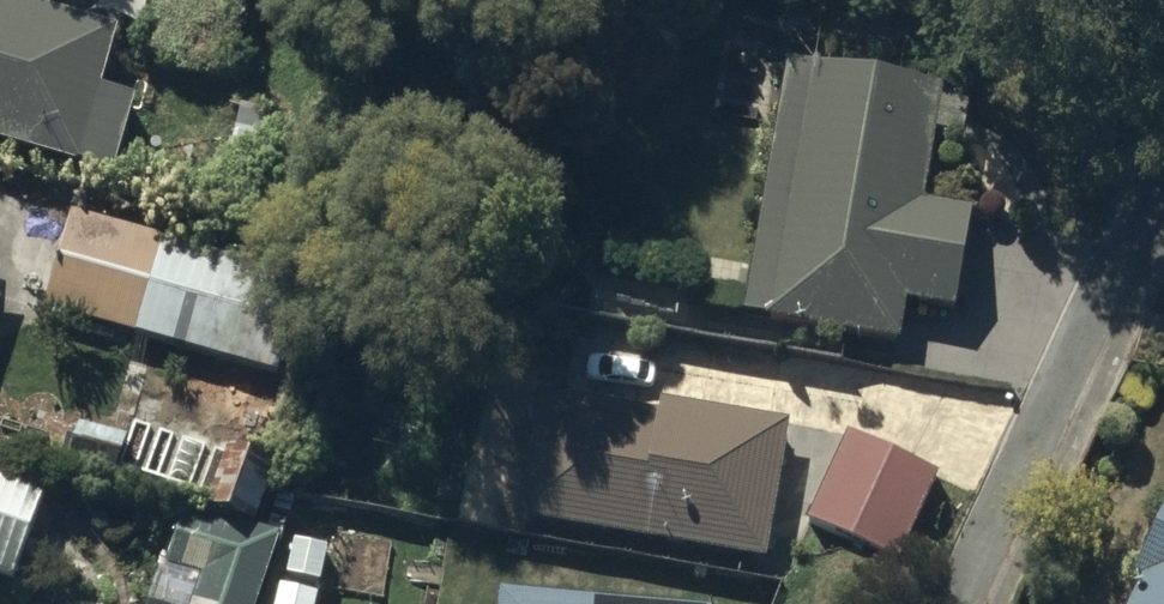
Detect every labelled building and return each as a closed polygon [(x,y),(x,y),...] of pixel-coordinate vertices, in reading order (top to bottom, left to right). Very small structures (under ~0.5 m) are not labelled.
[(0,8),(0,157),(117,192),(140,114),(104,103),(122,44),(0,8)] [(940,80),(785,53),(741,301),(893,328),(899,292),(953,302),(971,201),(920,192),(940,80)] [(40,302),(267,369),(298,263),(72,197),(40,302)] [(657,404),(537,382),(514,506),(758,550),(782,416),(659,394),(657,404)] [(935,465),(846,425),(808,510),(897,550),(935,465)] [(15,571),(50,473),(0,455),(0,565),(15,571)] [(1128,564),(1139,569),(1123,603),(1163,603),(1163,489),(1128,564)] [(142,603),(253,603),(281,528),(185,493),(142,603)] [(332,543),(293,532),(272,603),(315,603),(332,543)] [(497,584),(496,603),(710,603),(710,602),(497,584)]
